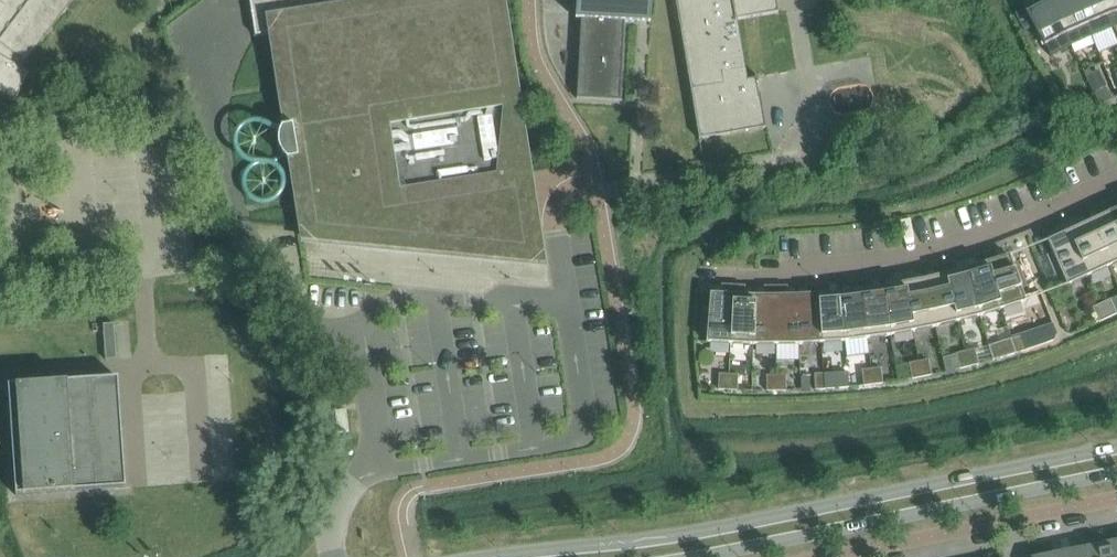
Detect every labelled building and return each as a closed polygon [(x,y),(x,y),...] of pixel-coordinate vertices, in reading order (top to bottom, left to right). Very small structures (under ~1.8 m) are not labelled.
[(14,101),(30,73),(21,68),(73,0),(0,0),(0,94),(14,101)] [(345,2),(345,0),(249,0),(255,36),(268,34),(265,15),(345,2)] [(525,173),(498,0),(406,0),(346,9),(345,2),(265,15),(268,34),(273,33),(288,126),(282,127),(287,160),(293,159),(303,227),(377,233),(378,242),(400,245),(399,236),(493,245),(500,180),(525,174),(525,173)] [(577,99),(620,101),(625,21),(638,22),(638,7),(649,8),(649,9),(651,9),(651,6),(650,6),(650,0),(579,0),(578,6),(585,6),(584,14),(581,14),(581,18),(577,99)] [(699,139),(710,137),(716,136),(765,128),(760,93),(758,81),(757,75),(755,75),(755,79),(747,80),(737,20),(778,13),(776,0),(676,0),(699,139)] [(1048,0),(1041,0),(1035,3),(1034,0),(1028,0),(1021,4),(1024,9),(1015,14),(1024,31),(1033,26),(1044,45),(1051,57),(1070,46),(1048,0)] [(1091,37),(1075,0),(1048,0),(1070,46),(1091,37)] [(1101,0),(1075,0),(1091,37),(1111,28),(1101,0)] [(1116,26),(1116,0),(1101,0),(1111,28),(1116,26)] [(1110,98),(1106,88),(1097,70),(1085,76),(1094,93),(1099,103),(1110,98)] [(1086,109),(1099,103),(1094,93),(1082,99),(1086,109)] [(1115,200),(1104,204),(1116,232),(1116,205),(1115,200)] [(1116,262),(1116,232),(1104,204),(1094,209),(1098,217),(1087,222),(1109,266),(1116,262)] [(1087,222),(1078,226),(1075,218),(1064,223),(1088,276),(1109,266),(1087,222)] [(1066,286),(1088,276),(1064,223),(1054,228),(1058,236),(1047,241),(1053,255),(1049,257),(1058,278),(1062,276),(1066,286)] [(1009,256),(998,259),(995,250),(984,254),(1002,309),(1025,302),(1021,292),(1025,290),(1018,269),(1014,270),(1009,256)] [(980,316),(1002,309),(984,254),(973,257),(976,266),(966,269),(980,316)] [(966,269),(957,271),(954,262),(943,265),(957,322),(980,316),(966,269)] [(935,327),(957,322),(943,265),(932,268),(934,277),(925,279),(935,327)] [(925,279),(915,281),(913,272),(902,274),(913,331),(935,327),(925,279)] [(890,336),(913,331),(902,274),(891,276),(893,285),(883,287),(890,336)] [(883,287),(872,289),(871,280),(860,281),(867,339),(890,336),(883,287)] [(844,342),(867,339),(860,281),(848,282),(850,291),(840,293),(844,342)] [(840,293),(829,293),(829,284),(817,285),(821,343),(844,342),(840,293)] [(729,344),(733,286),(722,285),(721,294),(710,294),(708,309),(704,309),(702,331),(707,332),(706,342),(729,344)] [(798,345),(821,343),(817,285),(806,286),(807,295),(797,295),(798,345)] [(744,295),(744,286),(733,286),(729,344),(753,345),(754,296),(744,295)] [(753,345),(775,345),(775,287),(764,287),(764,296),(754,296),(753,345)] [(797,295),(787,296),(787,287),(775,287),(775,345),(798,345),(797,295)] [(1101,304),(1108,318),(1116,314),(1116,313),(1116,297),(1110,300),(1101,304)] [(1099,322),(1108,318),(1101,304),(1093,308),(1099,322)] [(1016,353),(1025,350),(1020,336),(1011,338),(1016,353)] [(1002,341),(988,345),(992,360),(1006,356),(1016,353),(1011,338),(1002,341)] [(974,349),(965,351),(969,366),(978,364),(974,349)] [(960,369),(969,366),(965,351),(956,354),(960,369)] [(928,360),(919,362),(921,377),(931,375),(928,360)] [(912,379),(921,377),(919,362),(909,363),(912,379)] [(880,368),(871,369),(873,384),(882,383),(880,368)] [(863,386),(873,384),(871,369),(861,370),(863,386)] [(833,373),(824,374),(825,389),(834,389),(833,373)] [(718,389),(728,390),(728,375),(719,374),(718,389)] [(815,390),(825,389),(824,374),(814,374),(815,390)] [(728,375),(728,390),(737,390),(738,375),(728,375)] [(785,375),(776,376),(776,391),(785,391),(785,375)] [(767,391),(776,391),(776,376),(766,376),(767,391)] [(15,495),(125,487),(118,377),(92,379),(92,384),(81,384),(80,380),(7,385),(15,495)] [(1108,543),(1108,545),(1094,547),(1096,556),(1116,556),(1116,541),(1108,543)] [(1094,547),(1078,551),(1078,549),(1064,552),(1065,556),(1096,556),(1094,547)]
